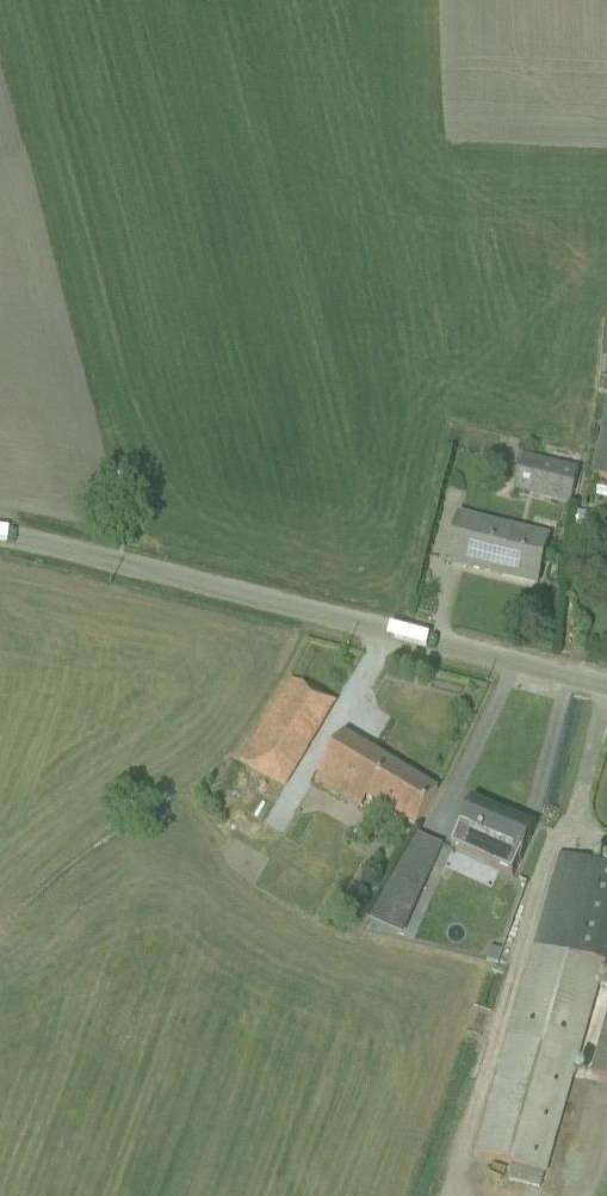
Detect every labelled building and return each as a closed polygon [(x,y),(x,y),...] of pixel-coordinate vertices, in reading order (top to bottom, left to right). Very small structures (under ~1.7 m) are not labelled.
[(606,481),(606,435),(596,478),(606,481)] [(532,503),(567,511),(576,473),(542,465),(532,503)] [(449,567),(543,592),(555,545),(461,520),(449,567)] [(336,713),(290,685),(239,768),(286,796),(336,713)] [(408,848),(440,796),(347,739),(315,790),(408,848)] [(518,884),(540,833),(477,806),(455,857),(518,884)] [(560,868),(535,951),(606,972),(606,882),(560,868)] [(591,1082),(606,1087),(606,1020),(591,1082)]
